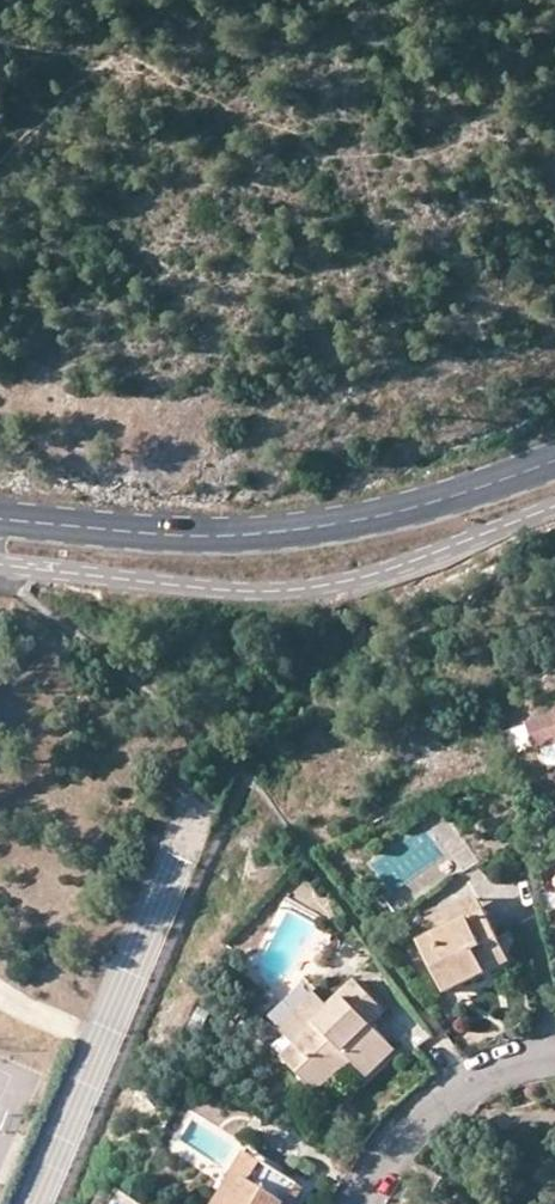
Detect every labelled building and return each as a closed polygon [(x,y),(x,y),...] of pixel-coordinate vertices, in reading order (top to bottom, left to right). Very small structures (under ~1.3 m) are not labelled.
[(528,723),(536,749),(554,742),(554,714),(528,723)] [(321,896),(328,890),(320,880),(312,885),(321,896)] [(437,935),(486,911),(478,896),(429,920),(437,935)] [(447,994),(511,963),(486,911),(437,935),(421,942),(447,994)] [(371,1023),(385,1010),(355,979),(328,1005),(333,1007),(298,1042),(315,1060),(301,1073),(316,1090),(350,1057),(366,1075),(395,1048),(371,1023)] [(333,1007),(328,1005),(315,990),(282,1025),(298,1042),(333,1007)] [(315,1060),(298,1042),(284,1056),(301,1073),(315,1060)] [(206,1057),(226,1069),(233,1058),(213,1046),(206,1057)] [(255,1165),(243,1159),(216,1203),(232,1203),(255,1165)] [(303,1194),(255,1165),(232,1203),(297,1203),(303,1194)]
